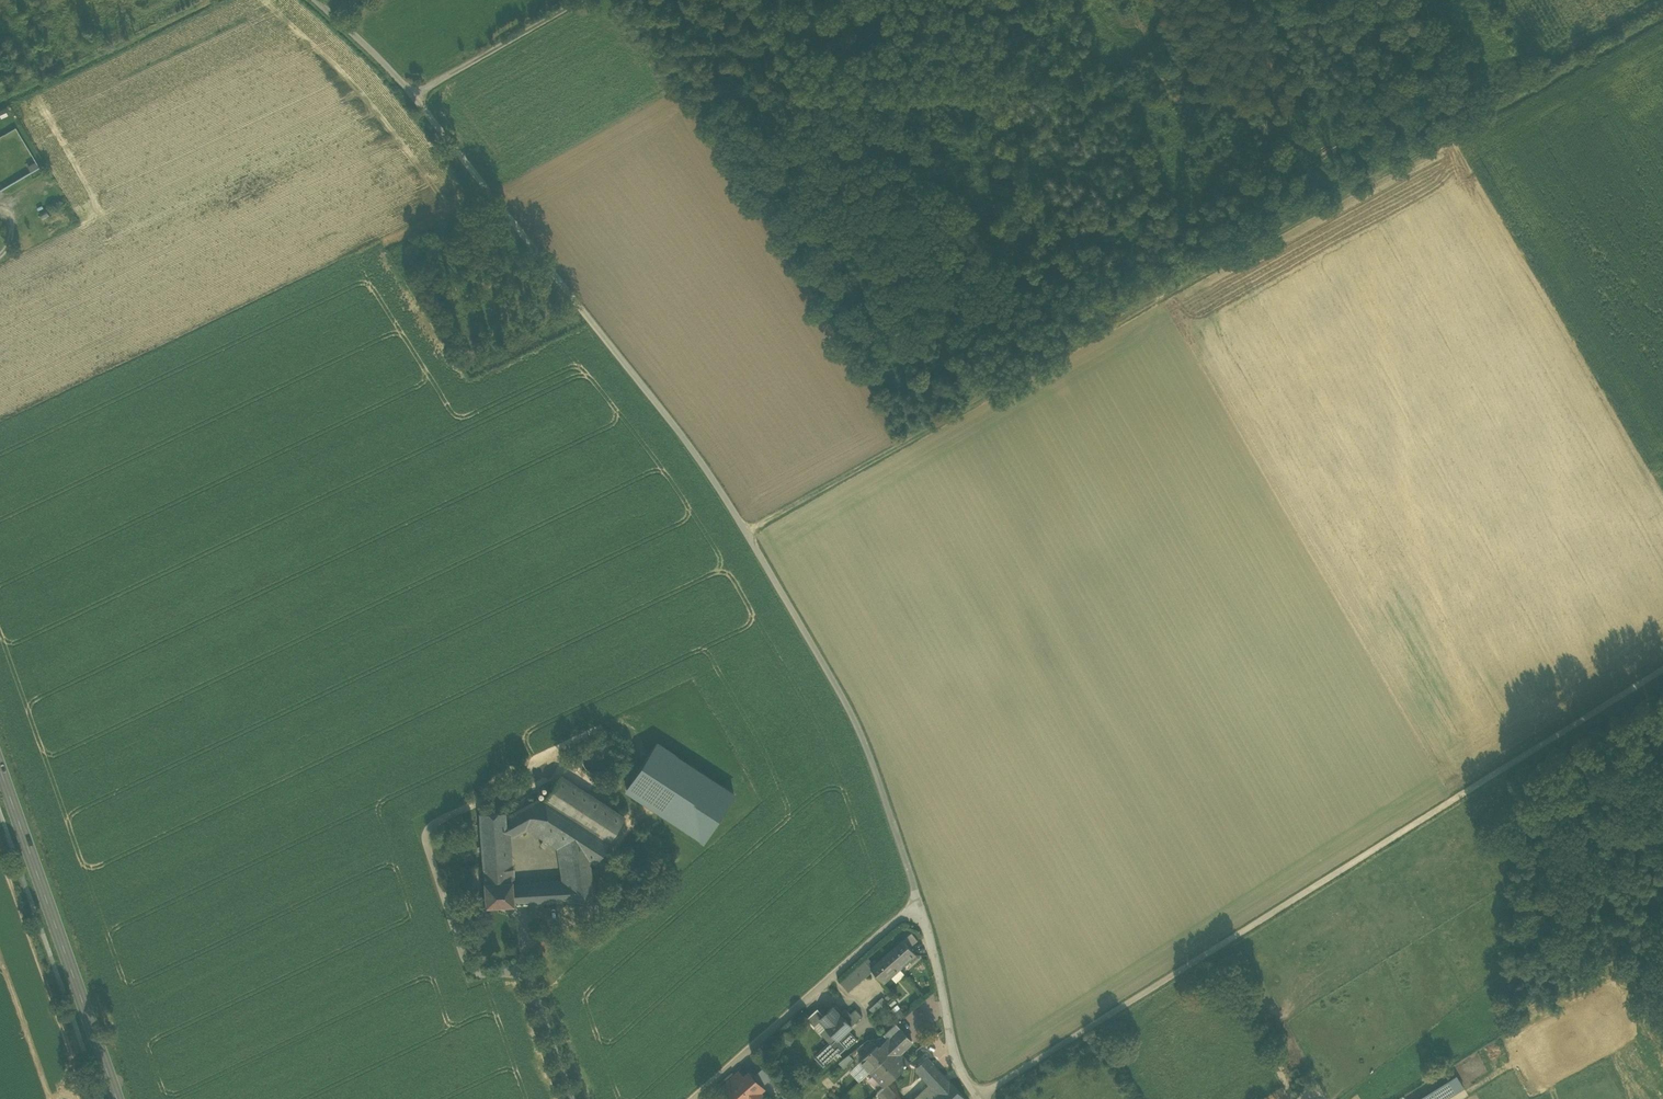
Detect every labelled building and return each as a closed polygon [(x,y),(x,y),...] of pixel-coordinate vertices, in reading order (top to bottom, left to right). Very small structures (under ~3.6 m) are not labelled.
[(0,110),(0,117),(1,119),(9,115),(5,108),(0,110)] [(38,167),(35,162),(27,166),(30,172),(38,167)] [(656,743),(626,789),(705,841),(735,795),(656,743)] [(559,775),(543,800),(554,808),(608,843),(624,818),(559,775)] [(537,795),(540,797),(546,788),(542,786),(537,795)] [(527,829),(535,824),(549,817),(554,808),(543,800),(540,798),(505,818),(506,838),(511,838),(527,829)] [(608,843),(554,808),(549,817),(535,824),(565,843),(588,858),(595,863),(608,843)] [(507,855),(506,838),(505,818),(504,811),(479,813),(482,866),(501,864),(502,855),(507,855)] [(535,824),(527,829),(556,848),(561,881),(570,881),(565,843),(535,824)] [(595,899),(588,858),(565,843),(570,881),(571,900),(595,899)] [(482,866),(483,882),(511,880),(511,878),(513,878),(512,855),(507,855),(502,855),(501,864),(482,866)] [(511,884),(511,880),(483,882),(485,905),(513,904),(511,884)] [(530,903),(571,900),(570,881),(561,881),(529,883),(530,903)] [(513,904),(530,903),(529,883),(511,884),(513,904)] [(903,940),(909,947),(918,940),(912,933),(903,940)] [(884,983),(892,975),(901,967),(916,955),(909,947),(903,940),(872,968),(871,968),(873,970),(884,983)] [(840,982),(848,992),(873,970),(871,968),(872,968),(865,960),(840,982)] [(905,972),(901,967),(892,975),(896,980),(905,972)] [(869,1008),(873,1013),(887,1001),(883,996),(869,1008)] [(821,1020),(827,1026),(840,1014),(833,1007),(824,1015),(818,1008),(807,1018),(814,1026),(821,1020)] [(851,1026),(852,1026),(863,1016),(856,1009),(850,1014),(845,1008),(840,1014),(851,1026)] [(900,1008),(894,1013),(899,1018),(905,1013),(900,1008)] [(838,1038),(848,1030),(851,1026),(840,1014),(827,1026),(838,1038)] [(820,1032),(827,1026),(821,1020),(814,1026),(820,1032)] [(890,1041),(902,1030),(896,1023),(884,1035),(888,1039),(890,1041)] [(820,1032),(830,1042),(832,1044),(838,1038),(827,1026),(820,1032)] [(857,1039),(848,1030),(838,1038),(846,1047),(848,1048),(857,1039)] [(884,1086),(884,1087),(887,1084),(909,1063),(909,1062),(899,1051),(903,1047),(904,1049),(912,1041),(902,1030),(890,1041),(888,1039),(879,1047),(877,1045),(860,1061),(861,1062),(870,1071),(884,1086)] [(795,1038),(785,1032),(781,1040),(790,1046),(795,1038)] [(838,1038),(832,1044),(830,1042),(815,1057),(823,1066),(838,1053),(839,1054),(846,1047),(838,1038)] [(865,1042),(851,1052),(856,1060),(871,1050),(865,1042)] [(847,1066),(854,1059),(849,1054),(841,1061),(847,1066)] [(917,1069),(922,1075),(934,1064),(927,1057),(917,1066),(917,1069)] [(870,1071),(861,1062),(850,1072),(859,1082),(870,1071)] [(940,1071),(934,1064),(922,1075),(929,1082),(940,1071)] [(762,1086),(772,1077),(764,1067),(753,1076),(762,1086)] [(966,1098),(940,1071),(929,1082),(931,1084),(938,1092),(931,1098),(966,1098)] [(725,1086),(730,1092),(732,1090),(731,1090),(745,1077),(740,1072),(725,1086)] [(740,1098),(750,1098),(763,1088),(749,1073),(745,1077),(731,1090),(732,1090),(740,1098)] [(1464,1087),(1457,1076),(1419,1098),(1444,1098),(1464,1087)] [(783,1089),(774,1078),(770,1081),(779,1092),(783,1089)] [(877,1092),(882,1098),(885,1095),(888,1097),(894,1092),(887,1084),(884,1087),(884,1086),(877,1092)] [(938,1092),(931,1084),(915,1098),(931,1098),(938,1092)] [(721,1089),(726,1095),(730,1092),(725,1086),(721,1089)]
